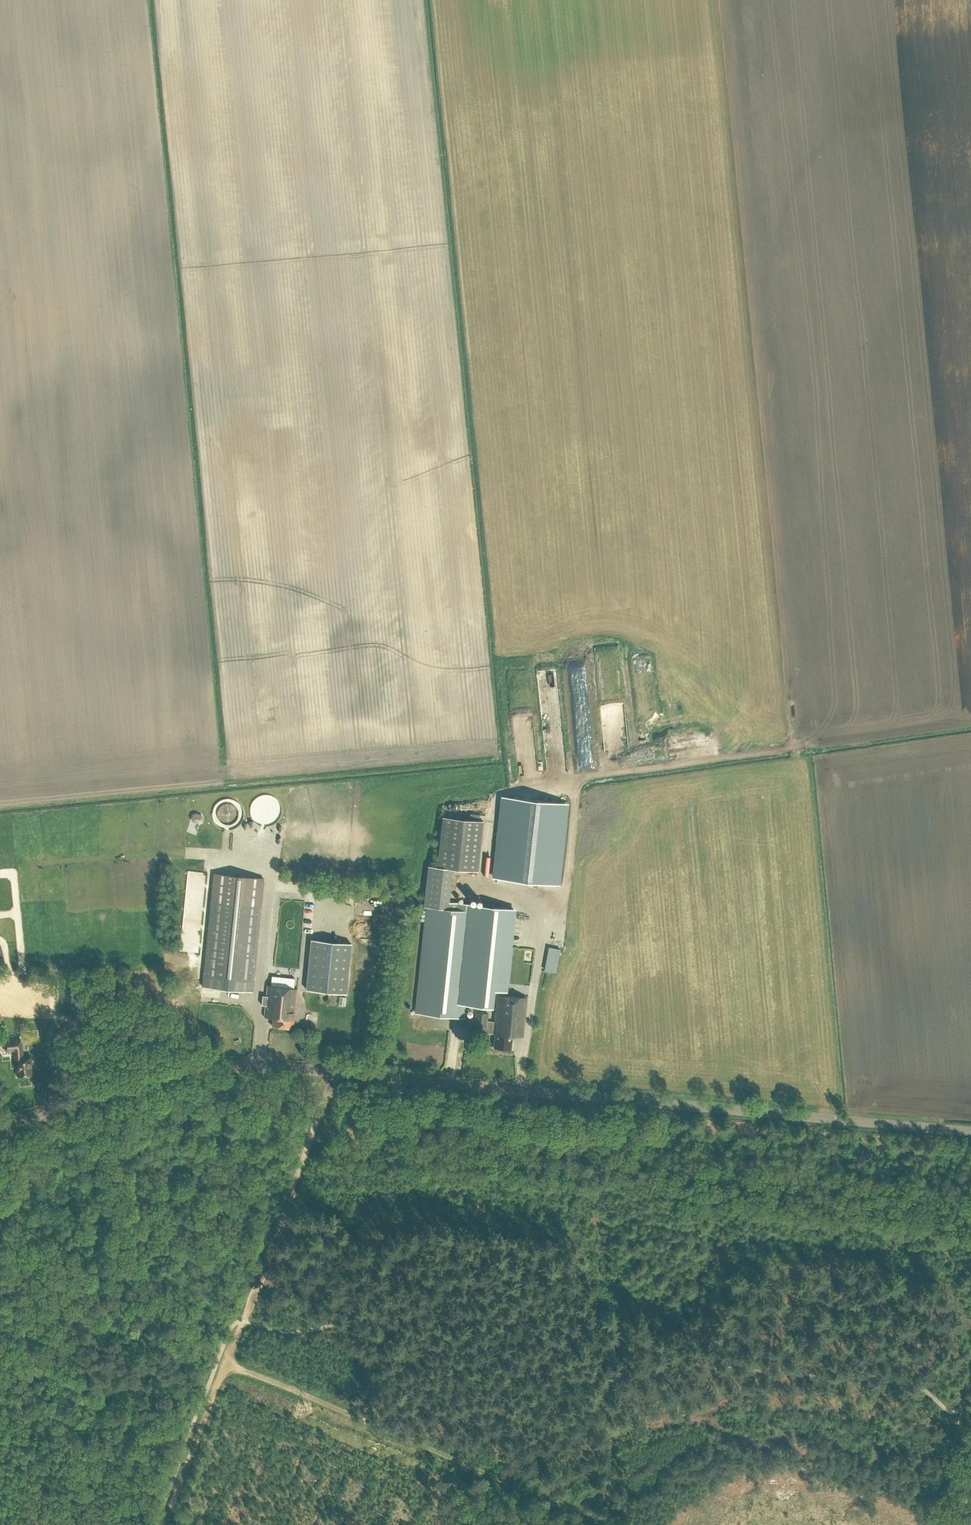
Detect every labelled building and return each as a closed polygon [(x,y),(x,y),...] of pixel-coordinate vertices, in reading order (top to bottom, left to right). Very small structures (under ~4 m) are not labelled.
[(547,731),(562,734),(563,728),(549,725),(547,731)] [(504,796),(496,876),(558,883),(566,802),(504,796)] [(478,870),(483,820),(442,815),(437,866),(478,870)] [(251,990),(263,879),(213,873),(211,901),(201,985),(251,990)] [(503,995),(511,908),(454,903),(454,908),(425,905),(415,1013),(464,1018),(466,1001),(492,1003),(493,994),(503,995)] [(351,942),(332,940),(322,939),(311,938),(310,940),(307,976),(306,978),(305,989),(346,993),(351,942)] [(291,1024),(293,1024),(297,989),(267,986),(264,1018),(272,1019),(272,1026),(290,1028),(291,1024)] [(521,1037),(525,997),(496,994),(494,1020),(486,1019),(487,1012),(475,1010),(473,1026),(476,1026),(475,1031),(492,1033),(494,1034),(492,1047),(510,1049),(511,1036),(521,1037)] [(399,1022),(400,1013),(392,1013),(391,1021),(399,1022)] [(4,1040),(3,1041),(4,1049),(5,1051),(13,1050),(13,1057),(16,1056),(17,1076),(31,1075),(30,1055),(23,1056),(22,1043),(21,1040),(20,1038),(4,1040)]
